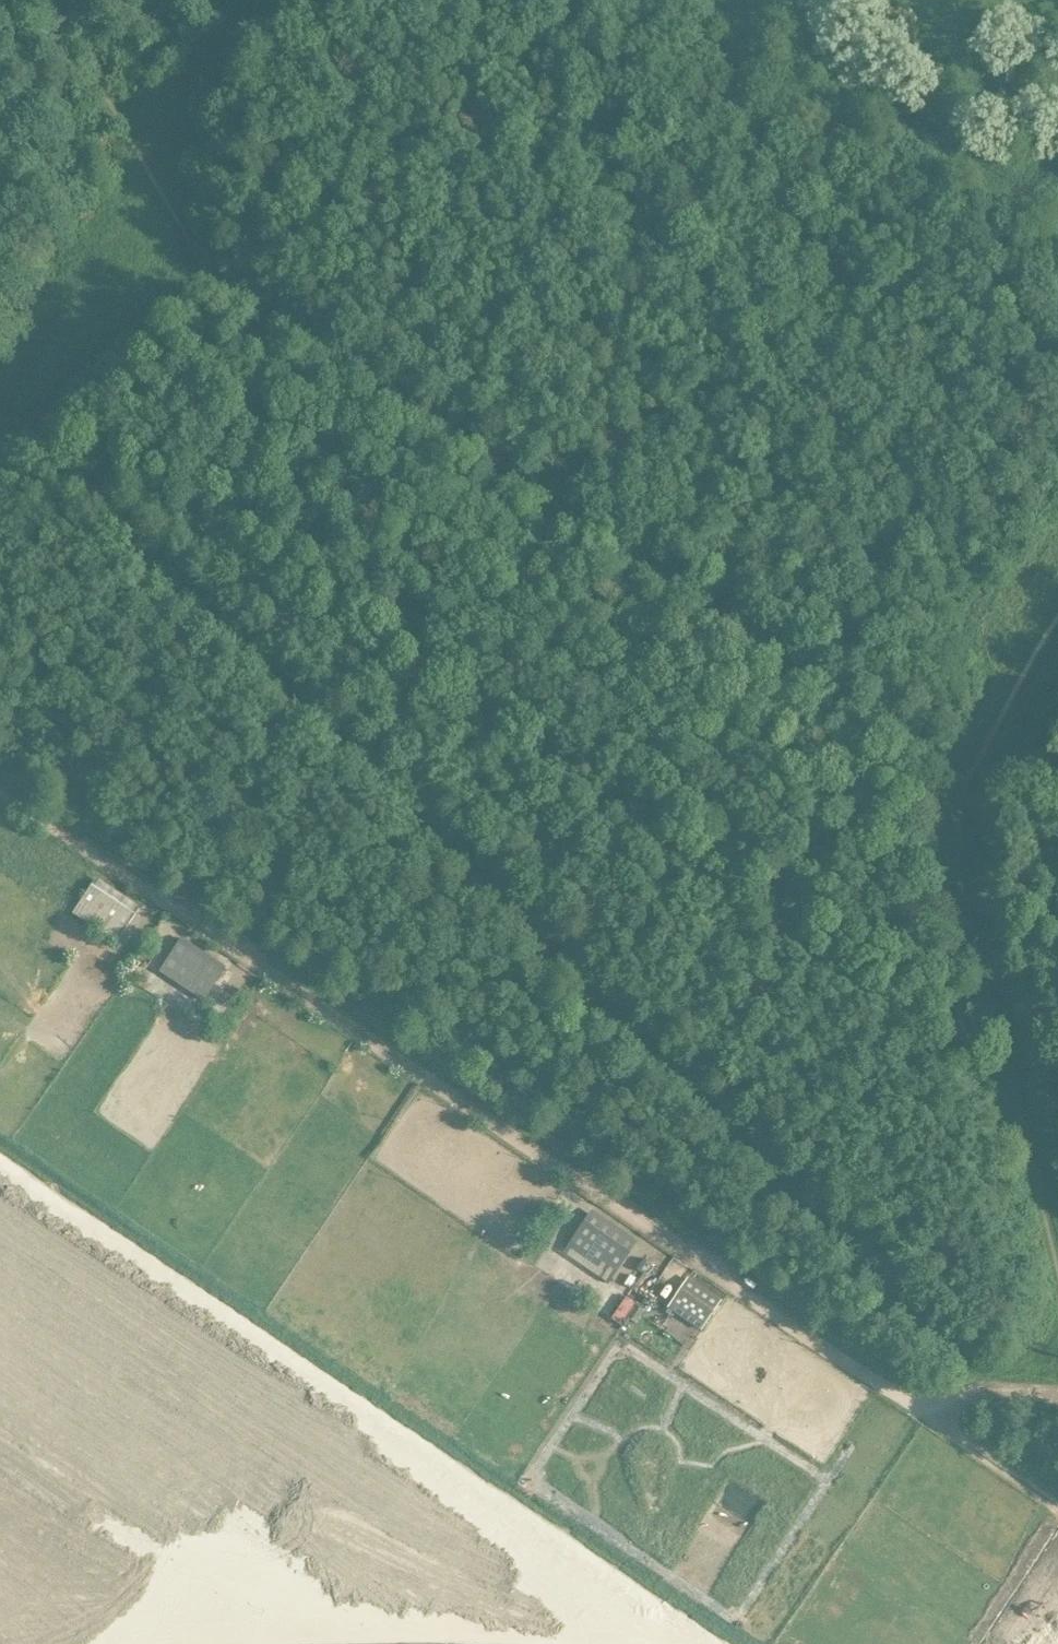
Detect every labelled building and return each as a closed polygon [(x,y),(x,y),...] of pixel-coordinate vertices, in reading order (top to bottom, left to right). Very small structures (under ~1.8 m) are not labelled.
[(136,910),(92,880),(70,913),(114,943),(136,910)] [(223,969),(179,939),(157,972),(201,1001),(223,969)] [(633,1246),(587,1214),(565,1247),(601,1272),(597,1278),(607,1284),(633,1246)] [(610,1285),(625,1296),(647,1267),(632,1256),(610,1285)] [(718,1304),(683,1280),(665,1307),(700,1330),(718,1304)]
